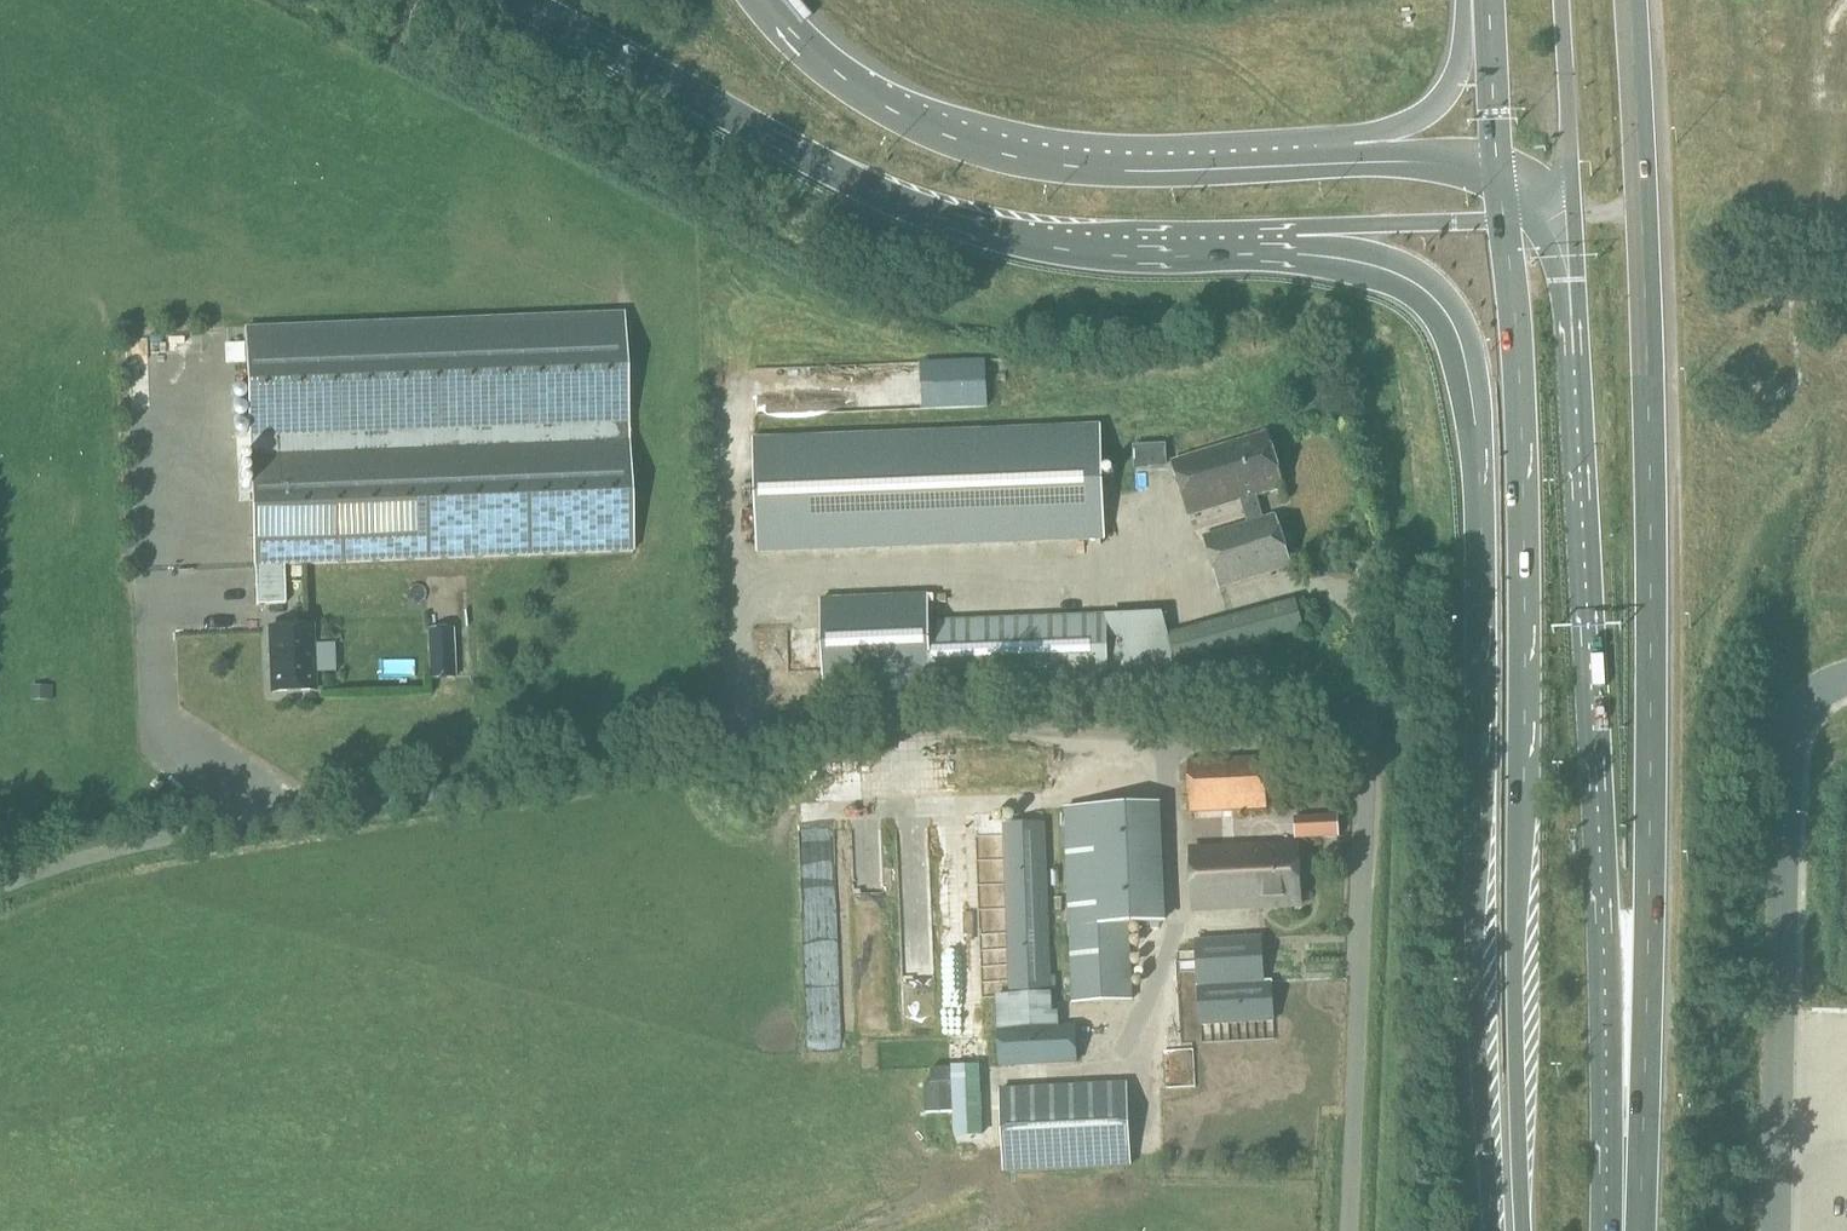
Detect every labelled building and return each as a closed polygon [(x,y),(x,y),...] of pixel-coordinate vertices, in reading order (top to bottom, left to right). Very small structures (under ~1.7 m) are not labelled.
[(246,328),(257,605),(286,604),(285,565),(633,552),(624,314),(246,328)] [(757,554),(822,552),(1106,541),(1102,427),(752,440),(757,554)] [(1266,434),(1174,462),(1179,478),(1178,479),(1184,500),(1186,500),(1191,516),(1243,501),(1250,524),(1206,537),(1211,553),(1209,553),(1215,573),(1216,573),(1221,588),(1291,567),(1286,552),(1288,551),(1282,531),(1280,531),(1275,516),(1263,520),(1256,496),(1283,488),(1278,472),(1280,472),(1273,450),(1272,451),(1266,434)] [(930,623),(929,596),(824,600),(827,695),(1110,684),(1167,669),(1167,668),(1306,630),(1298,600),(1178,631),(1176,622),(1167,624),(1169,634),(1166,635),(1165,614),(930,623)] [(316,691),(313,628),(270,629),(273,693),(316,691)] [(453,630),(429,631),(431,679),(455,678),(453,630)] [(1191,814),(1268,810),(1267,793),(1268,791),(1267,775),(1266,773),(1265,757),(1189,761),(1190,778),(1189,780),(1190,794),(1191,814)] [(1074,1004),(1134,1002),(1130,925),(1167,923),(1161,804),(1065,809),(1074,1004)] [(1296,840),(1340,838),(1339,815),(1295,817),(1296,840)] [(1054,1013),(1053,994),(1047,823),(1003,825),(1010,995),(996,995),(998,1032),(999,1032),(1001,1067),(1078,1063),(1076,1026),(1060,1027),(1060,1013),(1054,1013)] [(1196,911),(1301,906),(1300,885),(1301,883),(1300,869),(1298,864),(1297,854),(1298,845),(1262,846),(1262,847),(1193,850),(1196,911)] [(972,902),(957,902),(958,887),(939,886),(937,944),(970,945),(972,902)] [(1262,937),(1196,941),(1201,1027),(1276,1023),(1273,981),(1265,981),(1262,937)] [(941,1010),(973,1009),(972,965),(940,966),(941,1010)] [(978,1023),(948,1024),(948,1038),(978,1038),(978,1023)] [(976,1060),(908,1063),(908,1085),(898,1086),(901,1130),(943,1130),(945,1162),(982,1160),(976,1060)] [(1004,1174),(1131,1168),(1127,1083),(999,1091),(1004,1174)]
